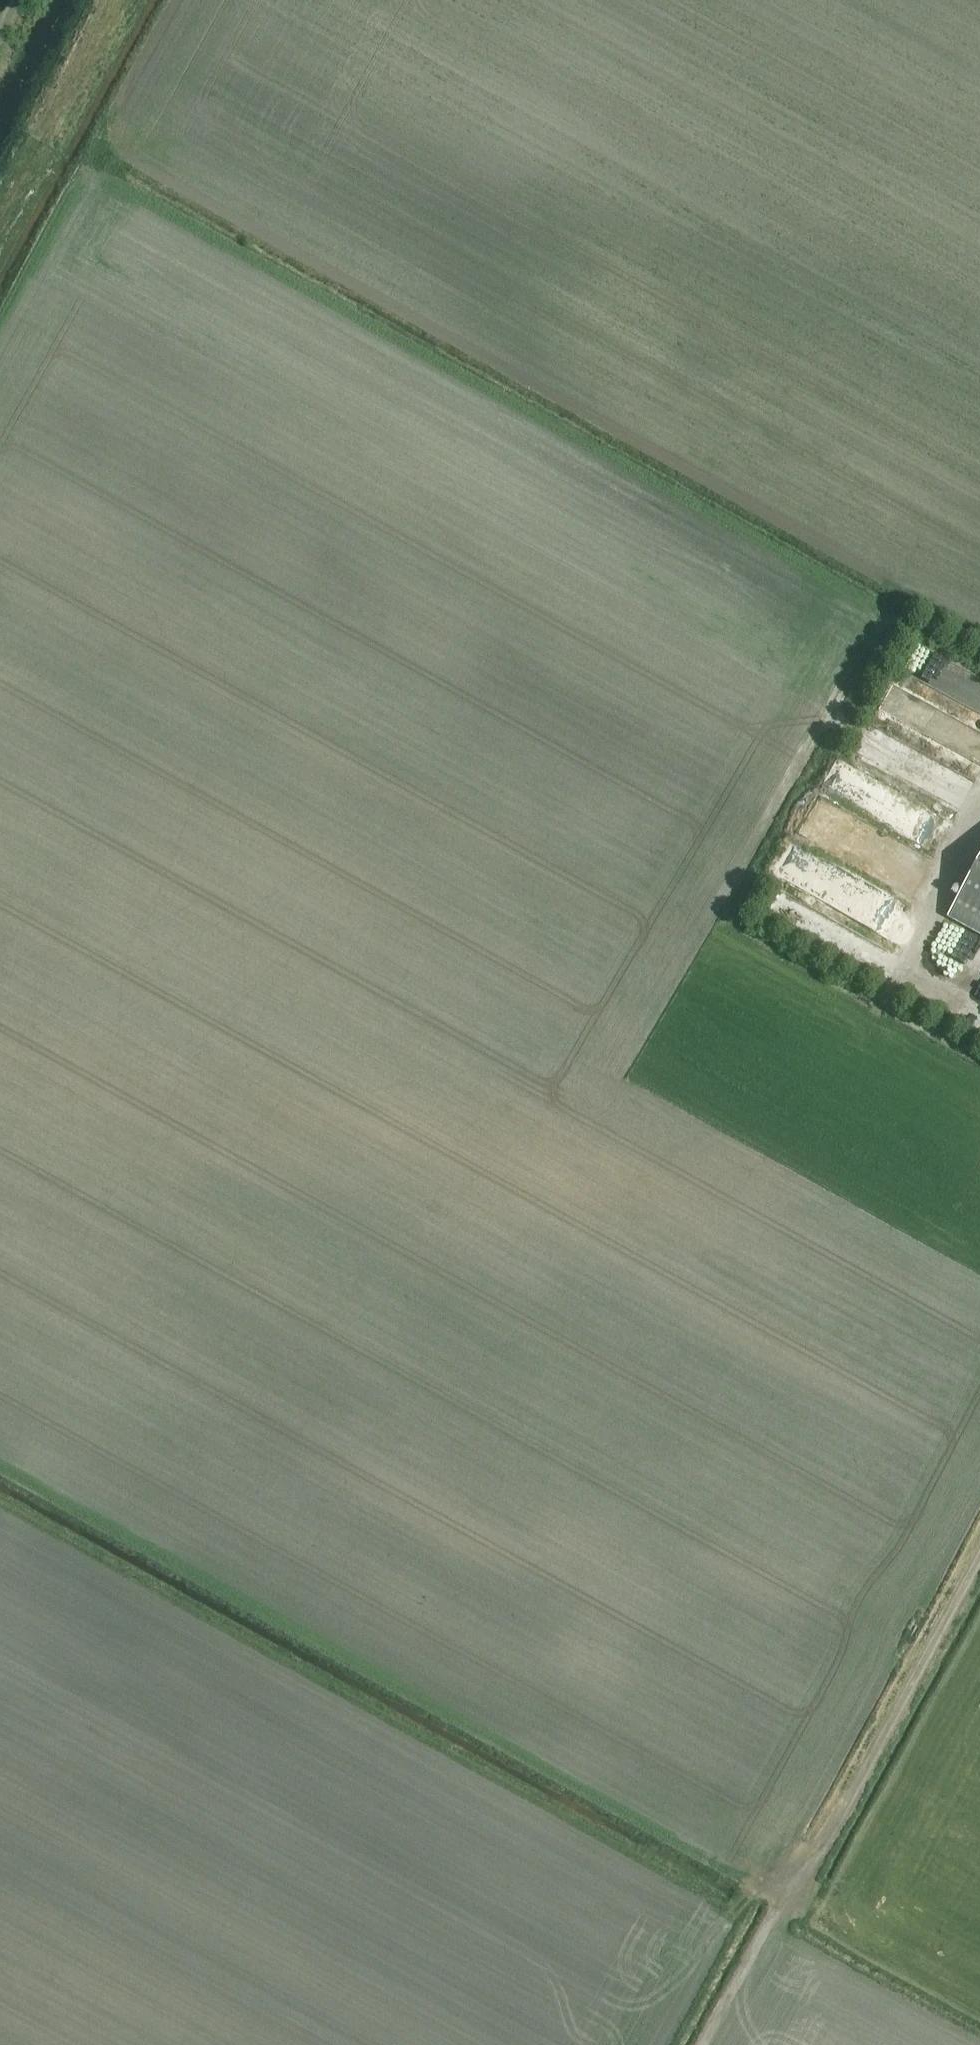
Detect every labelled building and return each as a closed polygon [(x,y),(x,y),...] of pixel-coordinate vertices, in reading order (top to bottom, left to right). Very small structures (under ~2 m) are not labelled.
[(979,685),(979,669),(916,644),(905,673),(974,700),(979,685)] [(903,701),(900,706),(915,714),(912,719),(935,731),(945,713),(903,691),(899,698),(903,701)] [(943,852),(957,814),(871,781),(861,806),(857,805),(852,817),(943,852)] [(945,919),(979,938),(979,857),(945,919)]
